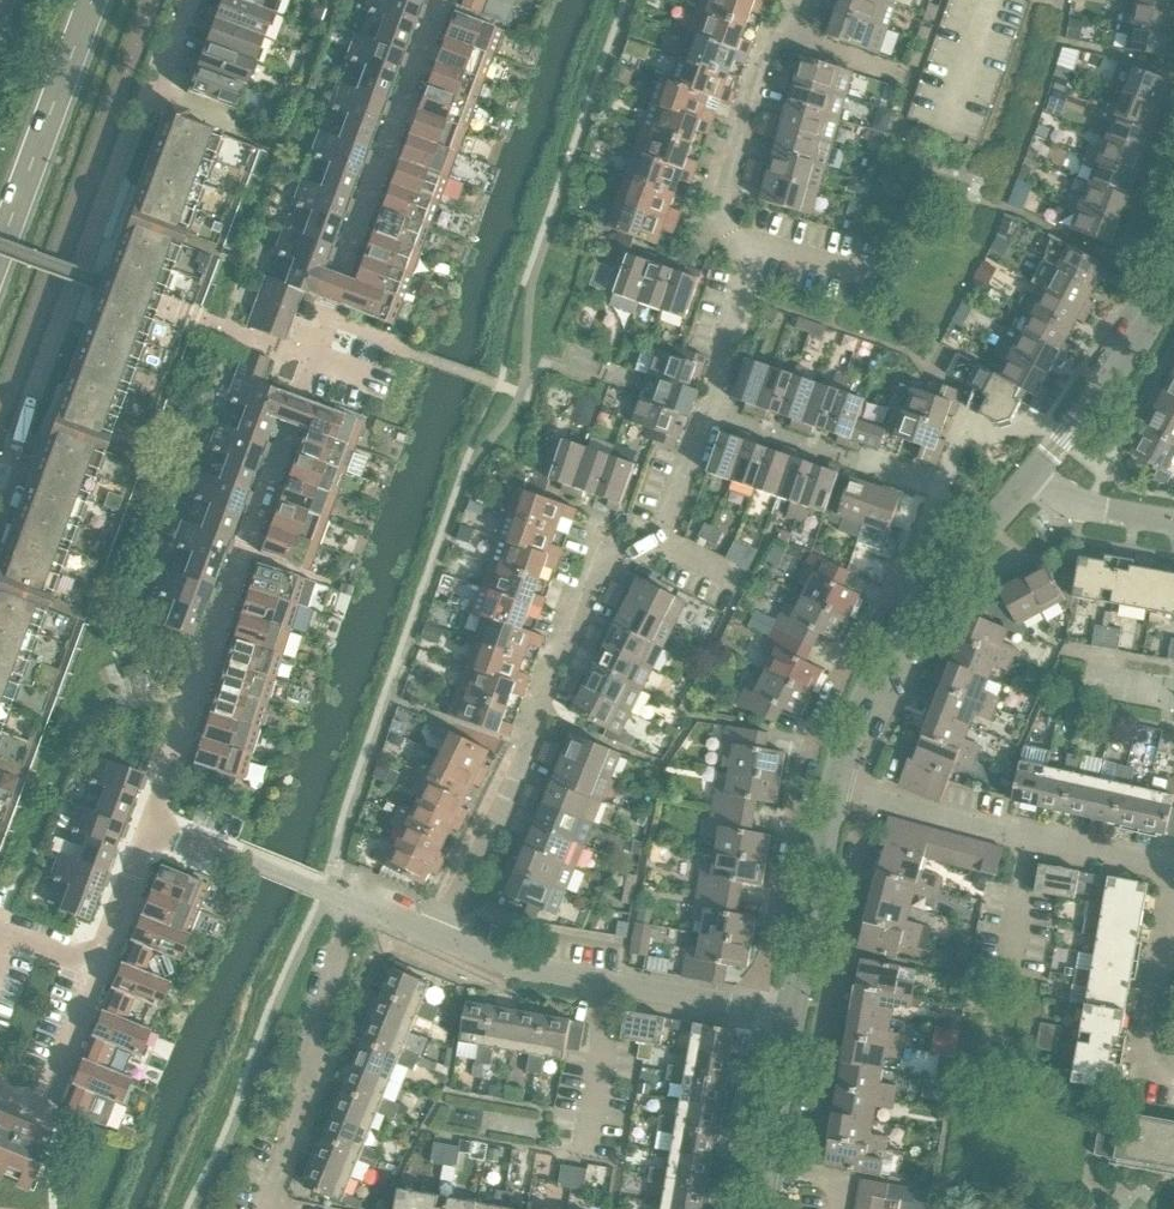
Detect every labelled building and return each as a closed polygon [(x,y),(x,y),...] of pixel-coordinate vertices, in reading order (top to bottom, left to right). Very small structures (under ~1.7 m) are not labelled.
[(272,13),(237,0),(220,0),(217,9),(211,7),(207,16),(263,37),(272,13)] [(276,0),(237,0),(272,13),(276,0)] [(421,3),(413,0),(366,0),(362,10),(367,12),(366,14),(371,16),(372,14),(386,19),(378,42),(403,52),(421,3)] [(514,0),(457,0),(456,5),(505,24),(514,0)] [(767,5),(753,0),(699,0),(697,8),(747,26),(752,12),(763,16),(767,5)] [(896,5),(885,1),(884,3),(877,0),(841,0),(836,12),(887,29),(896,5)] [(1032,2),(1026,0),(949,0),(924,70),(907,118),(919,123),(917,128),(968,147),(970,140),(982,145),(1032,2)] [(1173,27),(1173,7),(1136,0),(1133,15),(1118,12),(1116,22),(1173,32),(1173,27)] [(934,20),(939,6),(929,3),(924,17),(934,20)] [(742,40),(747,26),(697,8),(688,32),(749,54),(753,43),(742,40)] [(492,56),(502,31),(452,12),(443,38),(492,56)] [(878,54),(887,29),(836,12),(832,24),(825,22),(821,34),(878,54)] [(254,62),(263,37),(207,16),(203,26),(209,28),(204,43),(254,62)] [(1173,32),(1116,22),(1114,32),(1130,35),(1127,50),(1173,59),(1173,46),(1171,45),(1173,32)] [(926,43),(931,29),(921,26),(916,40),(926,43)] [(749,54),(688,32),(679,57),(730,75),(735,61),(746,65),(749,54)] [(403,52),(378,42),(353,33),(344,59),(349,61),(348,63),(353,65),(354,63),(368,68),(360,91),(385,100),(403,52)] [(483,81),(492,56),(443,38),(434,62),(483,81)] [(245,86),(254,62),(204,43),(198,57),(193,55),(189,65),(245,86)] [(917,67),(922,53),(913,50),(908,64),(917,67)] [(725,89),(730,75),(679,57),(671,81),(671,82),(710,96),(710,97),(721,101),(732,104),(736,93),(725,89)] [(845,97),(853,72),(801,57),(797,71),(776,65),(773,76),(845,97)] [(474,105),(483,81),(434,62),(425,86),(474,105)] [(1121,62),(1116,72),(1131,78),(1125,91),(1171,109),(1173,102),(1173,98),(1169,96),(1173,83),(1121,62)] [(235,111),(245,86),(189,65),(185,75),(191,77),(185,93),(235,111)] [(839,120),(845,97),(773,76),(770,86),(791,92),(787,105),(839,120)] [(706,109),(710,97),(710,96),(671,82),(671,81),(660,77),(651,103),(713,124),(716,114),(706,109)] [(367,149),(385,100),(360,91),(335,82),(326,107),(331,109),(330,111),(335,113),(336,111),(350,116),(342,140),(367,149)] [(465,129),(474,105),(425,86),(416,111),(465,129)] [(1171,109),(1125,91),(1120,105),(1106,99),(1102,109),(1155,130),(1160,117),(1167,120),(1171,109)] [(713,124),(651,103),(642,127),(693,145),(698,131),(709,135),(713,124)] [(832,143),(839,120),(787,105),(784,118),(763,112),(760,123),(832,143)] [(1151,142),(1155,130),(1102,109),(1098,118),(1113,123),(1107,137),(1153,155),(1157,145),(1151,142)] [(456,153),(465,129),(416,111),(407,135),(456,153)] [(198,334),(152,317),(160,295),(206,311),(265,152),(181,120),(170,116),(136,208),(135,210),(134,213),(133,215),(129,226),(128,228),(128,229),(127,231),(126,233),(126,234),(125,236),(118,256),(117,258),(117,259),(116,261),(115,263),(114,265),(114,267),(110,276),(107,286),(0,574),(0,867),(198,334)] [(825,167),(832,143),(760,123),(757,133),(777,139),(774,152),(825,167)] [(688,159),(693,145),(642,127),(633,151),(695,174),(699,163),(688,159)] [(367,149),(342,140),(317,131),(308,156),(313,158),(312,160),(317,162),(318,160),(332,165),(324,188),(349,198),(367,149)] [(447,178),(456,153),(407,135),(398,160),(447,178)] [(1149,165),(1153,155),(1107,137),(1102,150),(1088,145),(1084,154),(1138,175),(1142,163),(1149,165)] [(695,174),(633,151),(625,177),(676,194),(680,181),(691,184),(695,174)] [(818,190),(825,167),(774,152),(770,165),(749,159),(746,170),(818,190)] [(1133,187),(1138,175),(1084,154),(1081,163),(1095,169),(1089,182),(1135,201),(1139,190),(1133,187)] [(438,203),(447,178),(398,160),(388,184),(438,203)] [(811,215),(818,190),(746,170),(743,180),(764,186),(760,200),(811,215)] [(671,208),(676,194),(625,177),(616,201),(678,223),(682,212),(671,208)] [(349,198),(324,188),(299,179),(290,204),(295,206),(294,209),(299,211),(300,208),(314,214),(306,237),(331,246),(349,198)] [(1030,186),(1026,184),(1017,181),(1008,205),(1022,210),(1030,186)] [(1131,211),(1135,201),(1089,182),(1084,196),(1070,190),(1066,200),(1120,221),(1124,209),(1131,211)] [(429,227),(438,203),(388,184),(379,209),(429,227)] [(1115,233),(1120,221),(1066,200),(1063,209),(1077,214),(1071,229),(1117,247),(1121,236),(1115,233)] [(674,234),(678,223),(616,201),(607,226),(618,230),(635,236),(658,244),(663,230),(674,234)] [(420,252),(429,227),(379,209),(370,233),(420,252)] [(1006,238),(1014,217),(1005,214),(997,235),(1006,238)] [(331,246),(306,237),(281,228),(272,253),(277,255),(276,257),(281,259),(282,257),(296,262),(288,285),(303,291),(302,292),(313,296),(313,295),(323,270),(331,246)] [(618,230),(615,239),(632,245),(635,236),(618,230)] [(411,276),(420,252),(370,233),(361,257),(411,276)] [(1112,268),(1069,245),(1050,235),(1049,236),(1052,237),(1043,260),(1094,288),(1100,276),(1106,279),(1112,268)] [(615,239),(612,248),(628,255),(632,245),(615,239)] [(608,257),(625,263),(614,294),(638,303),(655,256),(644,252),(642,259),(628,255),(612,248),(608,257)] [(661,311),(675,271),(663,266),(665,260),(655,256),(638,303),(661,311)] [(402,300),(411,276),(361,257),(353,281),(352,282),(402,300)] [(1094,288),(1043,260),(1032,282),(1045,290),(1045,289),(1089,312),(1094,302),(1088,299),(1094,288)] [(686,319),(702,272),(690,268),(688,275),(675,271),(661,311),(686,319)] [(393,325),(402,300),(352,282),(353,281),(343,277),(323,270),(313,295),(343,306),(343,307),(393,325)] [(284,341),(302,292),(303,291),(288,285),(263,276),(245,326),(270,335),(284,341)] [(1089,312),(1045,289),(1045,290),(1039,302),(1025,295),(1020,303),(1071,330),(1077,319),(1083,322),(1089,312)] [(1071,330),(1020,303),(1016,312),(1029,319),(1022,332),(1066,356),(1071,346),(1065,342),(1071,330)] [(776,321),(779,311),(765,306),(762,316),(776,321)] [(826,328),(799,318),(795,328),(823,337),(826,328)] [(1066,356),(1022,332),(1015,345),(1002,338),(997,347),(1048,374),(1054,362),(1060,365),(1066,356)] [(864,351),(867,342),(850,336),(847,345),(864,351)] [(695,406),(704,380),(705,377),(700,376),(707,357),(675,346),(672,355),(657,350),(643,388),(632,422),(647,427),(644,437),(675,448),(681,430),(686,431),(695,406)] [(1048,374),(997,347),(992,355),(1006,363),(999,375),(1043,398),(1048,389),(1042,385),(1048,374)] [(265,441),(274,419),(283,393),(259,384),(268,359),(243,350),(224,400),(229,402),(228,404),(234,406),(234,403),(249,409),(240,432),(265,441)] [(1043,398),(999,375),(957,353),(946,374),(975,389),(968,408),(999,424),(1012,420),(1021,402),(1037,410),(1043,398)] [(755,414),(771,367),(747,359),(733,399),(747,403),(744,410),(755,414)] [(780,415),(798,366),(797,366),(794,375),(771,367),(755,414),(766,418),(768,411),(780,415)] [(801,430),(817,383),(804,378),(807,369),(798,366),(780,415),(793,419),(791,426),(801,430)] [(827,431),(846,377),(836,373),(831,388),(817,383),(801,430),(812,434),(814,427),(827,431)] [(1173,373),(1165,389),(1158,385),(1151,397),(1173,409),(1173,373)] [(885,430),(858,421),(865,400),(850,394),(855,380),(846,377),(827,431),(839,435),(837,442),(858,449),(860,443),(878,449),(885,430)] [(939,439),(947,414),(954,416),(963,392),(944,386),(943,388),(929,383),(926,393),(901,384),(900,386),(906,388),(899,406),(894,404),(891,412),(897,414),(890,432),(885,430),(878,449),(898,456),(904,440),(923,446),(918,458),(937,465),(946,441),(939,439)] [(354,448),(363,422),(314,404),(313,405),(299,399),(283,393),(276,412),(274,419),(290,425),(304,430),(304,429),(354,448)] [(1151,397),(1145,409),(1153,413),(1144,429),(1173,446),(1173,409),(1151,397)] [(248,490),(264,444),(265,441),(240,432),(216,423),(206,448),(211,450),(211,452),(215,454),(216,452),(230,457),(222,480),(248,490)] [(345,472),(354,448),(304,429),(304,430),(295,454),(345,472)] [(1173,457),(1173,446),(1144,429),(1131,454),(1159,469),(1152,482),(1167,484),(1172,475),(1166,472),(1173,457)] [(732,481),(748,434),(737,430),(735,437),(721,432),(707,472),(732,481)] [(755,489),(769,449),(756,445),(759,438),(748,434),(732,481),(755,489)] [(571,494),(587,448),(563,439),(556,461),(540,454),(533,474),(550,479),(563,484),(561,491),(571,494)] [(778,497),(794,450),(784,447),(781,453),(769,449),(755,489),(778,497)] [(597,496),(611,456),(587,448),(571,494),(582,498),(584,491),(597,496)] [(796,519),(815,465),(803,461),(805,454),(794,450),(778,497),(792,502),(787,516),(796,519)] [(336,497),(345,472),(295,454),(286,478),(336,497)] [(619,511),(635,464),(611,456),(597,496),(609,500),(607,507),(619,511)] [(825,513),(841,467),(830,463),(827,469),(815,465),(796,519),(805,523),(810,508),(825,513)] [(230,538),(239,514),(248,490),(222,480),(198,471),(188,497),(193,499),(193,501),(198,503),(198,501),(213,506),(204,529),(230,538)] [(863,524),(876,486),(851,477),(841,507),(833,505),(828,521),(841,525),(839,531),(858,538),(863,524)] [(327,521),(336,497),(286,478),(277,502),(327,521)] [(891,525),(902,495),(876,486),(863,524),(888,533),(886,538),(899,542),(903,529),(891,525)] [(573,521),(577,509),(516,488),(507,513),(558,531),(562,517),(573,521)] [(318,545),(327,521),(277,502),(268,527),(318,545)] [(553,545),(558,531),(507,513),(498,538),(560,559),(564,549),(553,545)] [(211,587),(221,562),(222,558),(230,538),(204,529),(180,520),(173,539),(170,545),(175,547),(175,550),(180,552),(180,549),(195,554),(186,578),(211,587)] [(716,545),(723,532),(705,523),(699,536),(716,545)] [(308,571),(318,545),(268,527),(259,552),(308,571)] [(556,570),(560,559),(498,538),(490,562),(540,580),(545,566),(556,570)] [(751,563),(758,550),(749,545),(742,559),(751,563)] [(844,583),(837,579),(842,569),(849,573),(850,572),(811,553),(798,579),(809,584),(803,596),(849,619),(860,595),(842,587),(844,583)] [(1150,611),(1157,571),(1141,568),(1142,562),(1133,560),(1132,560),(1131,566),(1113,563),(1113,557),(1110,556),(1099,554),(1098,560),(1080,557),(1075,588),(1073,598),(1150,611)] [(535,594),(540,580),(490,562),(481,587),(543,609),(546,598),(535,594)] [(307,609),(315,583),(255,564),(247,589),(307,609)] [(1061,592),(1046,564),(1022,577),(1042,612),(1060,602),(1063,607),(1071,609),(1073,598),(1075,588),(1069,587),(1061,592)] [(193,637),(203,611),(211,587),(186,578),(162,569),(152,594),(157,596),(157,598),(161,600),(162,598),(177,603),(168,627),(193,637)] [(1157,571),(1150,611),(1173,615),(1173,574),(1157,571)] [(1042,612),(1022,577),(999,590),(1014,618),(1005,623),(1004,627),(1008,629),(1023,635),(1027,628),(1023,622),(1042,612)] [(686,602),(638,578),(631,590),(612,581),(607,591),(674,624),(686,602)] [(539,620),(543,609),(481,587),(472,613),(483,617),(483,616),(523,629),(523,628),(528,616),(539,620)] [(290,630),(298,606),(307,609),(247,589),(239,614),(290,630)] [(674,624),(607,591),(602,601),(621,611),(615,622),(663,645),(674,624)] [(837,642),(849,619),(803,596),(797,608),(787,603),(774,628),(812,647),(813,647),(805,643),(810,633),(818,637),(820,633),(837,642)] [(1003,642),(1008,629),(1004,627),(966,612),(962,623),(966,625),(961,639),(1014,660),(1018,649),(1003,642)] [(282,655),(290,630),(239,614),(231,639),(282,655)] [(545,637),(534,633),(534,632),(523,628),(523,629),(483,616),(483,617),(475,641),(525,658),(530,644),(541,648),(545,637)] [(663,645),(615,622),(610,634),(590,625),(585,635),(651,667),(663,645)] [(1118,650),(1121,629),(1095,625),(1092,646),(1118,650)] [(812,693),(823,670),(805,662),(807,658),(800,654),(805,644),(812,648),(812,647),(774,628),(761,654),(772,659),(766,671),(812,693)] [(651,667),(585,635),(580,645),(599,655),(594,666),(640,689),(651,667)] [(275,680),(282,655),(231,639),(224,664),(275,680)] [(1014,660),(961,639),(955,653),(951,651),(947,661),(989,678),(994,665),(1009,671),(1014,660)] [(520,672),(525,658),(475,641),(466,665),(527,687),(531,676),(520,672)] [(984,691),(989,678),(947,661),(943,671),(947,673),(942,687),(995,708),(999,697),(984,691)] [(267,704),(275,680),(224,664),(216,688),(267,704)] [(524,697),(527,687),(466,665),(457,690),(508,708),(513,694),(524,697)] [(632,703),(640,689),(594,666),(588,678),(569,669),(563,679),(628,711),(632,703)] [(800,717),(812,693),(766,671),(760,683),(750,678),(737,704),(775,723),(776,721),(768,718),(774,708),(781,711),(783,708),(800,717)] [(617,734),(628,711),(563,679),(558,689),(578,698),(571,711),(617,734)] [(995,708),(942,687),(936,701),(932,699),(928,710),(970,726),(975,714),(990,720),(995,708)] [(259,729),(267,704),(216,688),(208,713),(259,729)] [(503,721),(508,708),(457,690),(448,715),(510,737),(514,725),(503,721)] [(965,739),(970,726),(928,710),(924,719),(928,721),(923,736),(976,757),(980,745),(965,739)] [(251,754),(259,729),(208,713),(200,738),(251,754)] [(490,751),(438,725),(433,735),(447,742),(441,755),(485,777),(490,767),(484,764),(490,751)] [(766,746),(758,744),(760,733),(768,735),(768,733),(726,726),(721,754),(733,757),(730,770),(781,778),(785,753),(766,750),(766,746)] [(621,754),(571,733),(566,747),(546,739),(541,749),(611,778),(621,754)] [(976,757),(923,736),(917,750),(913,748),(909,758),(923,764),(937,769),(951,775),(956,762),(971,768),(976,757)] [(242,780),(251,754),(200,738),(192,764),(242,780)] [(1038,806),(1047,767),(1029,763),(1033,747),(1024,745),(1012,801),(1038,806)] [(611,778),(541,749),(537,760),(557,768),(552,780),(602,800),(611,778)] [(1064,812),(1076,755),(1068,753),(1064,771),(1047,767),(1038,806),(1064,812)] [(485,777),(441,755),(435,768),(421,761),(416,770),(468,796),(474,784),(480,787),(485,777)] [(1089,818),(1098,778),(1080,774),(1084,757),(1076,755),(1064,812),(1089,818)] [(124,825),(141,777),(142,774),(93,756),(83,781),(88,783),(87,785),(92,787),(93,785),(107,790),(98,815),(124,825)] [(912,791),(923,764),(909,758),(898,785),(912,791)] [(926,796),(937,769),(923,764),(912,791),(926,796)] [(1114,823),(1127,766),(1119,765),(1115,782),(1098,778),(1089,818),(1114,823)] [(1138,833),(1148,789),(1130,785),(1134,768),(1127,766),(1114,823),(1121,825),(1120,829),(1138,833)] [(940,802),(948,781),(951,775),(937,769),(926,796),(940,802)] [(468,796),(416,770),(412,779),(426,786),(419,799),(463,821),(468,811),(462,808),(468,796)] [(776,804),(781,778),(730,770),(728,783),(717,781),(712,809),(754,816),(754,815),(746,814),(748,803),(756,804),(757,801),(776,804)] [(1138,833),(1157,837),(1158,833),(1166,835),(1172,807),(1173,797),(1173,778),(1169,777),(1165,793),(1148,789),(1138,833)] [(602,800),(552,780),(548,792),(527,784),(523,795),(593,823),(602,800)] [(593,823),(523,795),(519,805),(539,813),(534,825),(584,845),(593,823)] [(463,821),(419,799),(413,812),(399,805),(395,814),(446,840),(452,828),(458,831),(463,821)] [(106,871),(124,825),(98,815),(74,806),(65,829),(70,831),(69,834),(74,835),(75,833),(90,838),(81,862),(106,871)] [(1166,835),(1173,837),(1173,807),(1172,807),(1166,835)] [(766,861),(770,835),(751,832),(752,828),(744,827),(746,815),(754,817),(754,816),(712,809),(707,837),(718,839),(716,852),(766,861)] [(440,851),(446,840),(395,814),(391,823),(404,830),(398,843),(442,865),(447,855),(440,851)] [(895,849),(902,821),(888,817),(880,845),(895,849)] [(909,853),(917,825),(902,821),(895,849),(909,853)] [(584,845),(534,825),(529,838),(522,835),(518,846),(574,869),(584,845)] [(924,857),(931,829),(917,825),(909,853),(924,857)] [(938,861),(946,832),(931,829),(924,857),(938,861)] [(952,865),(960,836),(946,832),(938,861),(952,865)] [(967,868),(975,840),(960,836),(952,865),(967,868)] [(981,872),(989,844),(975,840),(967,868),(981,872)] [(437,875),(442,865),(398,843),(391,856),(377,849),(372,860),(424,885),(430,872),(437,875)] [(996,876),(1003,848),(989,844),(981,872),(996,876)] [(924,857),(909,853),(895,849),(880,845),(878,856),(882,857),(878,872),(940,888),(943,877),(920,871),(924,857)] [(565,891),(574,869),(518,846),(514,856),(521,858),(516,871),(565,891)] [(761,886),(766,861),(716,852),(714,865),(702,863),(697,891),(739,898),(731,896),(733,885),(741,887),(742,883),(761,886)] [(88,921),(106,871),(81,862),(57,853),(47,878),(52,880),(51,882),(56,884),(57,882),(71,887),(62,911),(88,921)] [(1092,883),(1094,874),(1040,864),(1035,892),(1075,899),(1078,881),(1092,883)] [(198,910),(208,885),(159,865),(149,890),(198,910)] [(556,915),(565,891),(516,871),(511,883),(504,880),(499,892),(556,915)] [(937,900),(940,888),(878,872),(874,886),(870,885),(867,896),(910,907),(914,894),(937,900)] [(632,904),(637,876),(627,874),(622,903),(632,904)] [(1143,910),(1148,883),(1094,874),(1092,883),(1106,886),(1103,903),(1143,910)] [(198,910),(149,890),(139,914),(188,934),(198,910)] [(692,919),(704,921),(701,934),(751,943),(756,917),(737,914),(737,910),(729,909),(731,897),(739,899),(739,898),(697,891),(692,919)] [(931,927),(907,920),(910,907),(867,896),(864,906),(869,907),(865,922),(928,939),(931,927)] [(1139,935),(1143,910),(1103,903),(1100,920),(1085,918),(1083,926),(1139,935)] [(178,961),(188,934),(139,914),(120,962),(145,972),(154,951),(178,961)] [(626,937),(628,923),(618,921),(616,936),(626,937)] [(927,944),(928,939),(865,922),(861,936),(856,935),(853,946),(897,958),(900,944),(916,948),(918,942),(927,944)] [(647,956),(652,925),(636,923),(631,953),(647,956)] [(1137,942),(1139,935),(1083,926),(1082,933),(1097,936),(1094,954),(1138,962),(1142,943),(1137,942)] [(726,973),(728,965),(747,968),(751,943),(701,934),(699,947),(687,945),(682,977),(724,984),(724,983),(717,981),(719,972),(726,973)] [(1135,980),(1138,962),(1094,954),(1091,972),(1076,969),(1074,977),(1130,986),(1131,979),(1135,980)] [(912,996),(917,969),(856,959),(854,970),(859,971),(856,986),(912,996)] [(158,1009),(169,982),(145,972),(120,962),(100,1010),(125,1020),(134,999),(158,1009)] [(423,1001),(430,983),(392,968),(382,993),(436,1015),(439,1007),(423,1001)] [(1125,1012),(1130,986),(1074,977),(1073,984),(1088,987),(1085,1005),(1125,1012)] [(910,1007),(912,996),(856,986),(853,1001),(849,1000),(847,1010),(891,1018),(893,1005),(910,1007)] [(436,1015),(382,993),(379,1000),(375,998),(368,1015),(410,1032),(417,1016),(433,1022),(436,1015)] [(483,1064),(493,1007),(467,1002),(460,1042),(478,1045),(475,1063),(483,1064)] [(1116,1062),(1119,1043),(1125,1044),(1128,1030),(1122,1029),(1125,1012),(1085,1005),(1072,1082),(1112,1089),(1115,1072),(1120,1073),(1122,1063),(1116,1062)] [(512,1051),(519,1011),(493,1007),(483,1064),(491,1065),(494,1048),(512,1051)] [(139,1056),(149,1030),(125,1020),(100,1010),(81,1058),(106,1068),(115,1047),(139,1056)] [(889,1032),(891,1018),(847,1010),(845,1021),(850,1022),(847,1037),(907,1047),(910,1048),(912,1038),(905,1036),(905,1035),(889,1032)] [(534,1073),(544,1016),(519,1011),(512,1051),(529,1054),(526,1072),(534,1073)] [(661,1045),(664,1027),(678,1030),(680,1020),(626,1011),(621,1039),(661,1045)] [(403,1049),(410,1032),(368,1015),(361,1033),(365,1035),(363,1041),(417,1063),(420,1056),(403,1049)] [(566,1049),(571,1020),(544,1016),(534,1073),(542,1074),(545,1057),(564,1060),(566,1049)] [(580,1051),(585,1023),(571,1020),(566,1049),(580,1051)] [(729,1056),(734,1030),(680,1020),(678,1030),(692,1032),(689,1050),(729,1056)] [(1057,1052),(1061,1026),(1041,1023),(1036,1049),(1057,1052)] [(882,1069),(885,1056),(901,1059),(903,1047),(907,1047),(847,1037),(844,1052),(840,1051),(838,1061),(882,1069)] [(417,1063),(363,1041),(353,1066),(391,1080),(397,1064),(414,1070),(417,1063)] [(725,1082),(729,1056),(689,1050),(686,1067),(669,1064),(667,1072),(725,1082)] [(119,1104),(130,1078),(106,1068),(81,1058),(60,1109),(101,1125),(111,1101),(119,1104)] [(880,1083),(882,1069),(838,1061),(836,1072),(841,1073),(838,1088),(894,1098),(896,1086),(880,1083)] [(384,1097),(391,1080),(353,1066),(344,1089),(397,1112),(400,1104),(384,1097)] [(724,1108),(728,1090),(723,1089),(725,1082),(667,1072),(666,1080),(683,1083),(680,1100),(724,1108)] [(873,1120),(876,1107),(892,1110),(894,1098),(838,1088),(835,1103),(831,1102),(829,1113),(873,1120)] [(397,1112),(344,1089),(334,1114),(371,1129),(378,1112),(394,1119),(397,1112)] [(721,1127),(724,1108),(680,1100),(677,1118),(660,1115),(658,1123),(716,1133),(717,1126),(721,1127)] [(1122,1112),(1120,1125),(1100,1121),(1094,1154),(1173,1168),(1173,1121),(1122,1112)] [(871,1134),(873,1120),(829,1113),(827,1123),(831,1124),(829,1139),(885,1148),(887,1137),(871,1134)] [(364,1145),(371,1129),(334,1114),(324,1138),(378,1160),(381,1152),(364,1145)] [(47,1141),(49,1135),(19,1122),(16,1129),(0,1122),(0,1174),(29,1186),(47,1141)] [(711,1159),(716,1133),(658,1123),(657,1131),(674,1134),(671,1152),(711,1159)] [(352,1177),(358,1160),(375,1167),(378,1160),(324,1138),(321,1144),(317,1143),(310,1160),(352,1177)] [(881,1175),(885,1148),(829,1139),(826,1154),(822,1153),(820,1164),(881,1175)] [(456,1167),(460,1147),(434,1142),(430,1163),(456,1167)] [(707,1184),(711,1159),(671,1152),(668,1169),(651,1167),(649,1174),(707,1184)] [(345,1194),(352,1177),(310,1160),(303,1178),(307,1179),(304,1187),(358,1208),(362,1200),(345,1194)] [(584,1190),(587,1169),(561,1164),(558,1185),(584,1190)] [(707,1184),(649,1174),(648,1182),(666,1185),(662,1203),(696,1208),(702,1208),(707,1184)] [(858,1193),(887,1198),(890,1184),(861,1179),(858,1193)] [(915,1188),(890,1184),(887,1198),(885,1208),(912,1208),(915,1188)] [(476,1202),(399,1188),(395,1208),(475,1208),(476,1202)] [(504,1191),(497,1189),(494,1205),(476,1202),(475,1208),(501,1208),(504,1191)] [(510,1208),(512,1192),(504,1191),(501,1208),(516,1208),(510,1208)] [(887,1198),(858,1193),(856,1208),(861,1208),(885,1208),(887,1198)]
